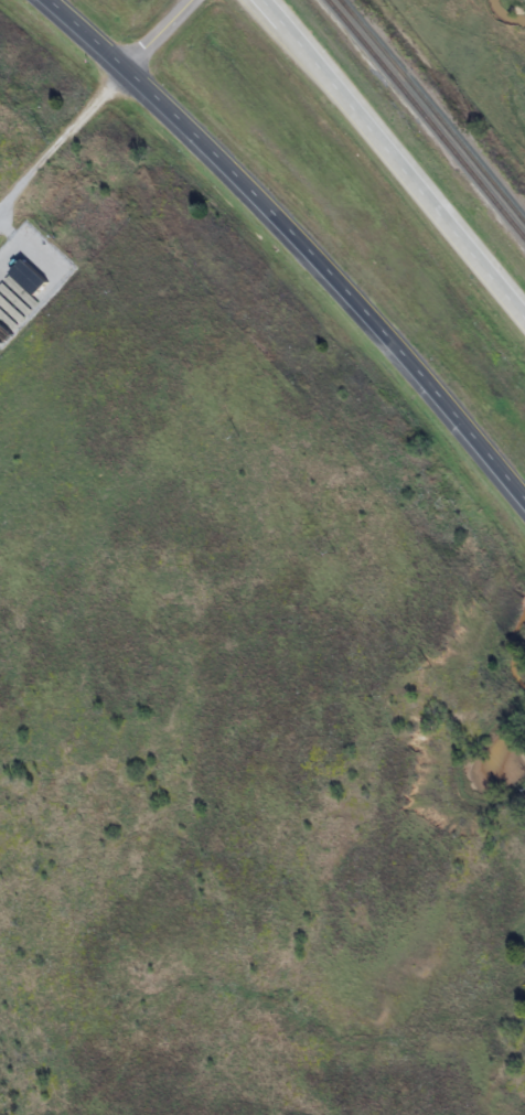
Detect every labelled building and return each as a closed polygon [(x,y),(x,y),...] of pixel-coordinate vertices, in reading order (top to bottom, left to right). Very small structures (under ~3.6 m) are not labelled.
[(47,283),(23,259),(11,272),(35,296),(47,283)]
